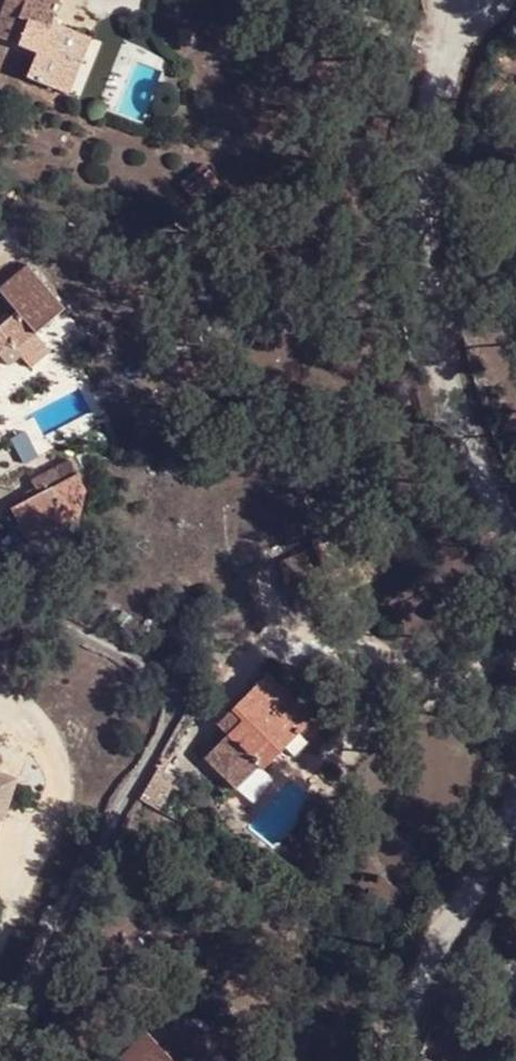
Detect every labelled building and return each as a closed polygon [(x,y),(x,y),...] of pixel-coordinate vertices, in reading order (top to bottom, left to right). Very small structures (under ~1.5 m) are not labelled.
[(78,68),(90,35),(44,17),(51,0),(0,0),(0,46),(27,57),(18,81),(48,92),(60,61),(78,68)] [(67,99),(78,68),(60,61),(48,92),(67,99)] [(201,163),(176,183),(194,204),(219,184),(201,163)] [(29,270),(0,296),(19,315),(0,333),(0,354),(10,345),(20,356),(66,313),(29,270)] [(36,483),(61,470),(55,459),(30,471),(36,483)] [(74,463),(61,470),(36,483),(44,497),(50,494),(57,504),(54,530),(77,525),(86,485),(74,463)] [(316,552),(278,561),(284,584),(322,570),(316,552)] [(322,570),(284,584),(294,609),(332,593),(322,570)] [(311,722),(263,675),(231,709),(240,719),(203,758),(234,791),(255,768),(262,773),(311,722)] [(175,779),(154,768),(137,801),(159,812),(175,779)] [(23,782),(0,776),(0,820),(9,823),(23,782)] [(147,1037),(121,1060),(169,1060),(147,1037)]
